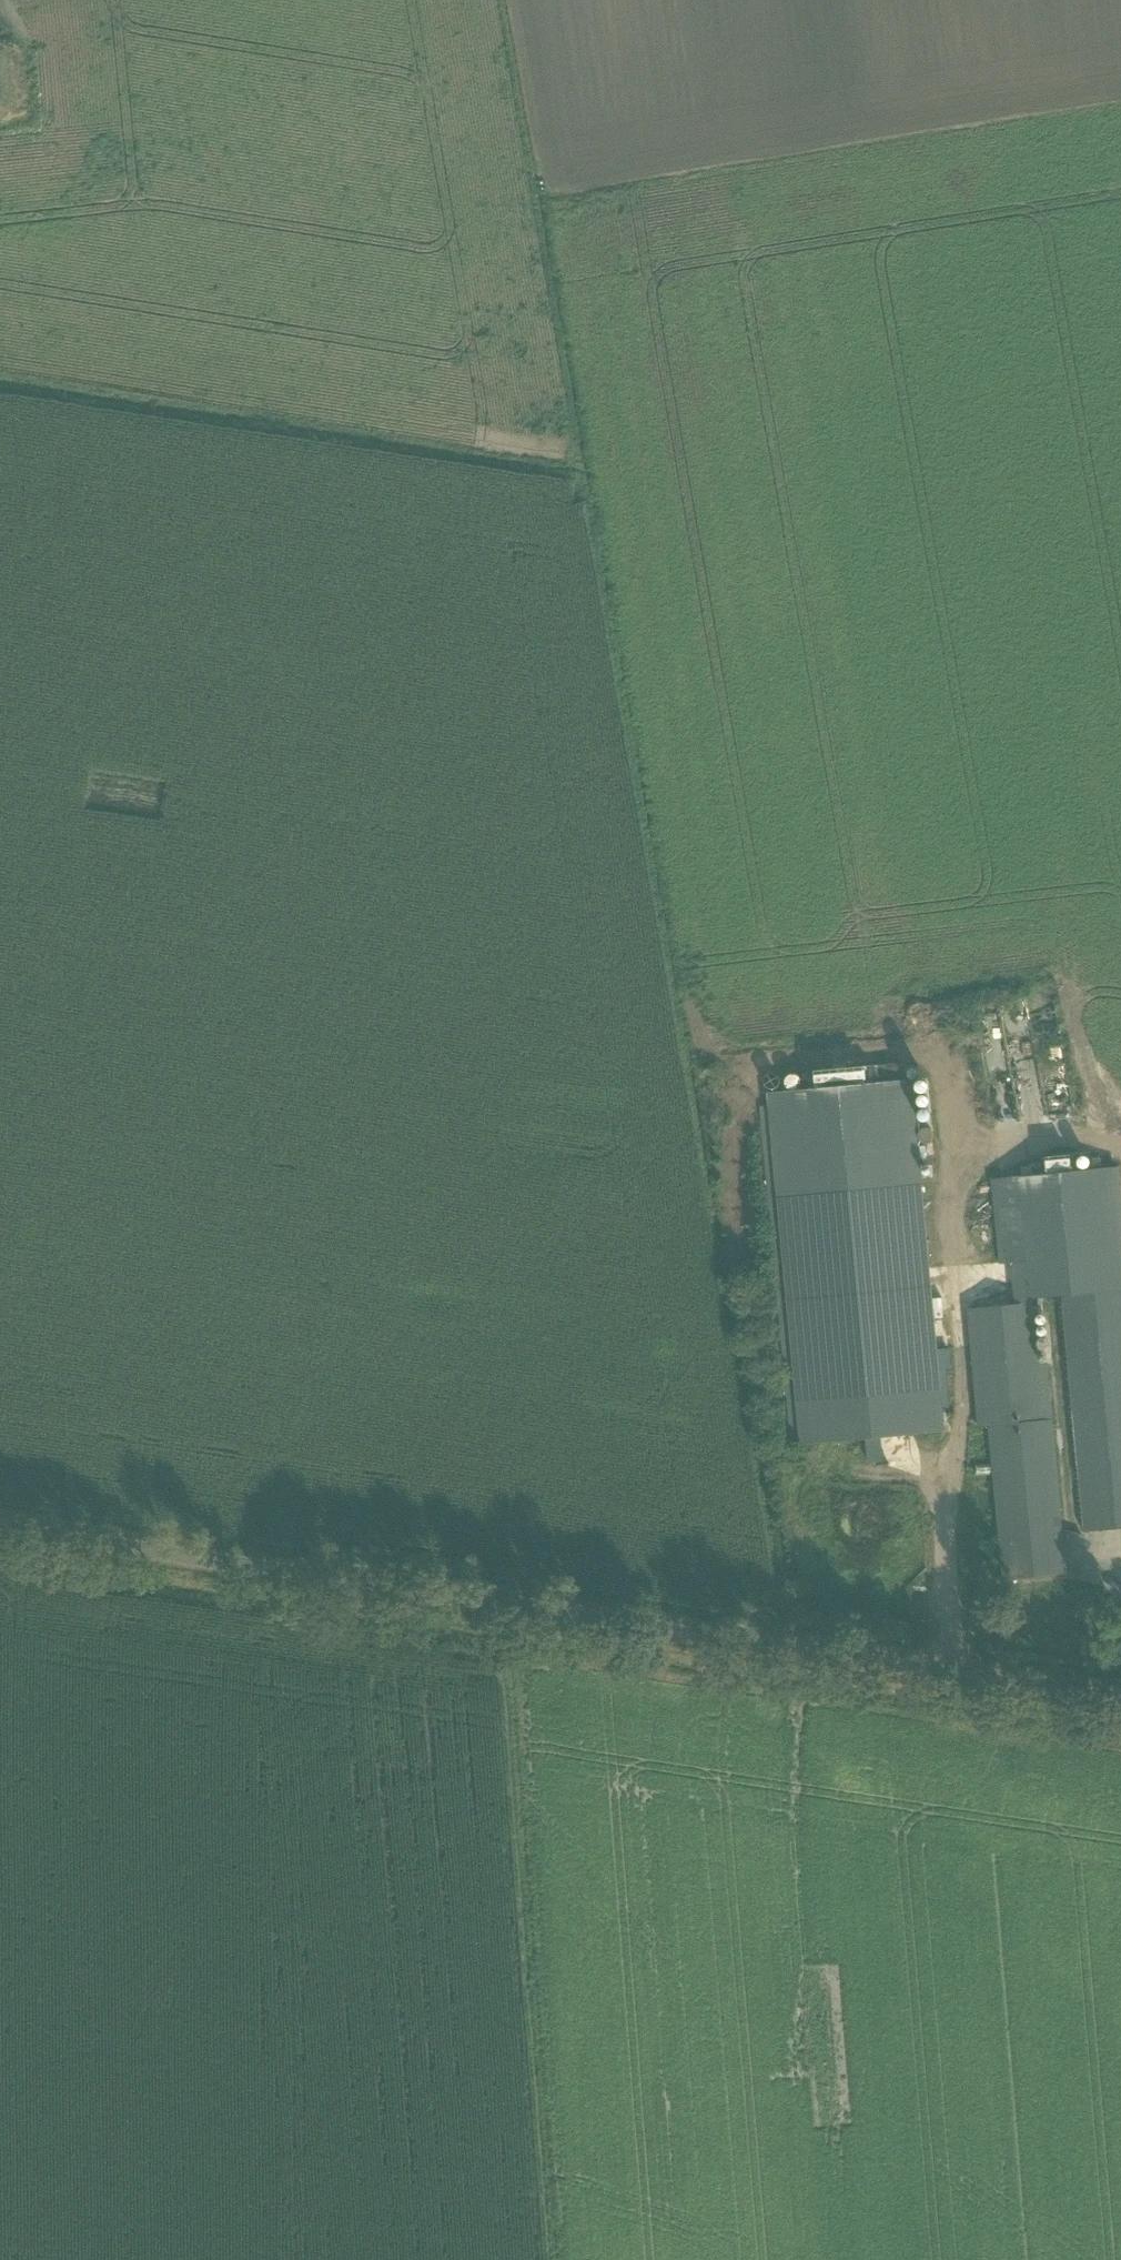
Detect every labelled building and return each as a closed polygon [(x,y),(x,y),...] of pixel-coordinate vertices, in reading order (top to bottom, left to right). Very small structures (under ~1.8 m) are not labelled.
[(809,1089),(768,1093),(800,1444),(944,1431),(911,1079),(872,1083),(870,1066),(807,1071),(809,1089)] [(1031,1299),(978,1303),(989,1426),(998,1527),(1061,1521),(1068,1521),(1049,1297),(1031,1299)] [(1066,1573),(1061,1521),(998,1527),(1002,1579),(1066,1573)]
